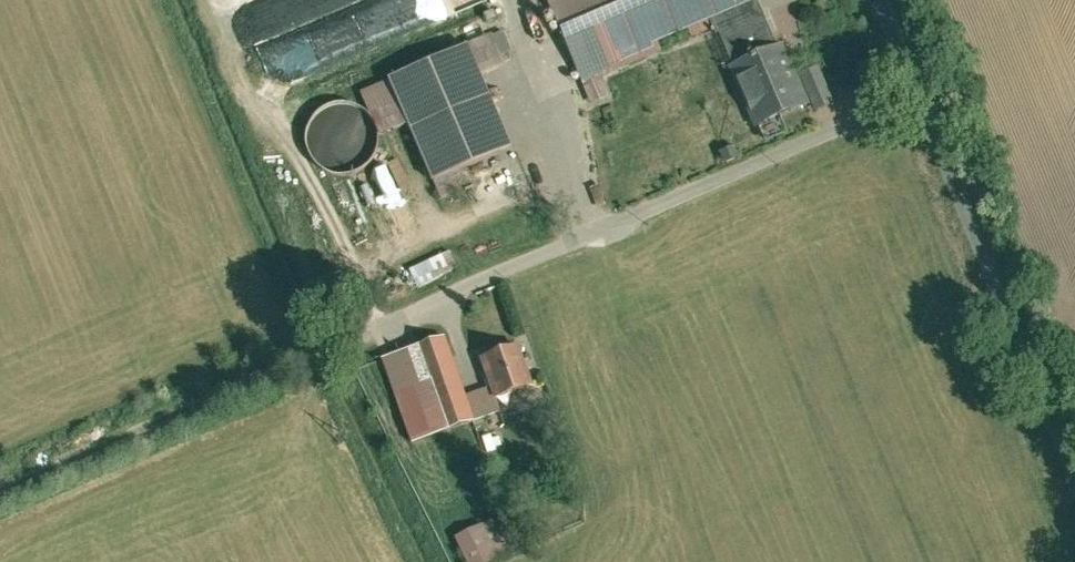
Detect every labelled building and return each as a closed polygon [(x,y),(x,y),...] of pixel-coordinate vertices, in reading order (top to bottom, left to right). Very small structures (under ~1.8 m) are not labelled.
[(585,83),(602,76),(660,50),(657,43),(709,20),(754,0),(548,0),(585,83)] [(709,20),(730,66),(775,46),(755,0),(754,0),(709,20)] [(467,49),(479,77),(505,66),(493,39),(467,49)] [(775,46),(730,66),(726,68),(754,130),(806,106),(779,44),(775,46)] [(479,77),(467,49),(388,82),(406,126),(429,182),(508,149),(479,77)] [(800,72),(809,112),(829,107),(820,68),(800,72)] [(611,97),(602,76),(585,83),(594,104),(611,97)] [(406,126),(388,82),(360,93),(378,138),(406,126)] [(372,125),(363,114),(350,107),(338,106),(324,110),(314,118),(307,130),(306,144),(310,157),(318,168),(329,174),(344,176),(358,171),(368,163),(375,150),(376,138),(372,125)] [(731,149),(718,153),(722,166),(735,161),(731,149)] [(413,288),(456,269),(449,251),(405,270),(413,288)] [(473,421),(442,337),(405,351),(419,390),(386,402),(408,445),(473,421)] [(519,346),(478,360),(492,401),(533,387),(519,346)] [(452,538),(463,561),(495,561),(511,555),(496,519),(452,538)]
